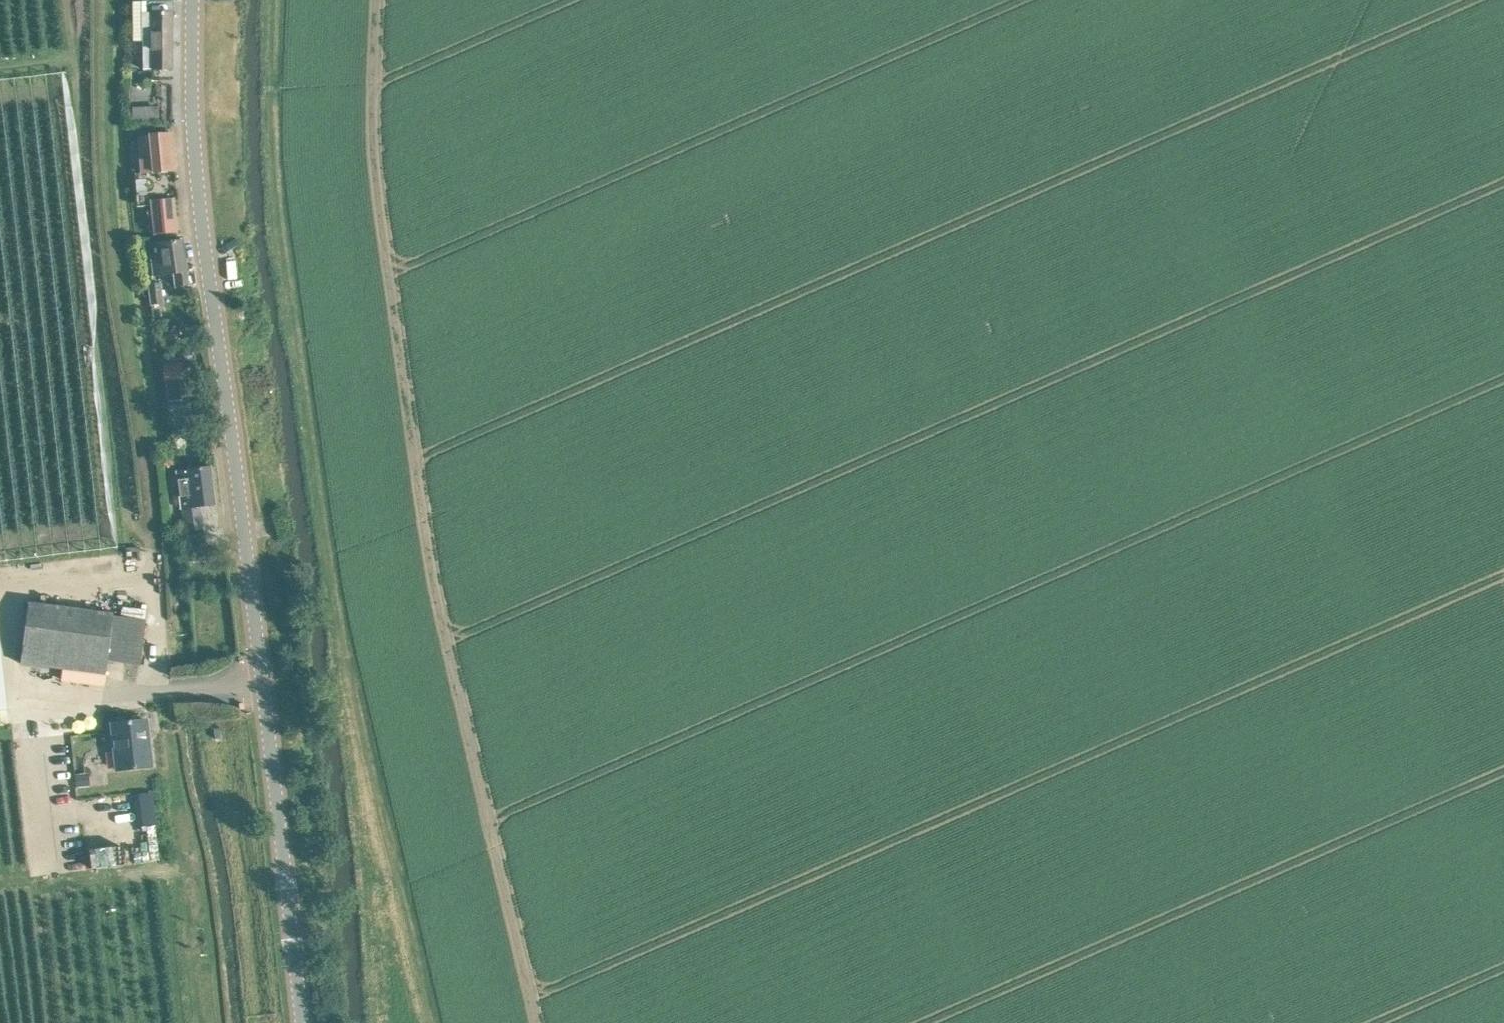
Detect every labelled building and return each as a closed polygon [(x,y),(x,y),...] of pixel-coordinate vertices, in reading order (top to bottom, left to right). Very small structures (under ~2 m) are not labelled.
[(144,69),(173,69),(173,13),(142,13),(142,2),(133,2),(133,42),(143,42),(144,69)] [(143,173),(155,172),(175,170),(172,134),(140,137),(143,173)] [(155,233),(156,233),(176,231),(173,200),(153,202),(155,233)] [(189,285),(183,241),(150,245),(154,276),(174,274),(176,287),(189,285)] [(151,306),(164,305),(161,282),(149,283),(151,306)] [(182,365),(163,366),(165,384),(183,383),(182,365)] [(182,509),(195,508),(215,505),(210,467),(178,471),(182,509)] [(139,666),(145,621),(121,617),(113,616),(113,614),(29,603),(22,664),(105,675),(107,662),(139,666)] [(122,608),(121,617),(145,621),(146,611),(122,608)] [(117,771),(131,769),(151,767),(146,720),(112,724),(117,771)]
